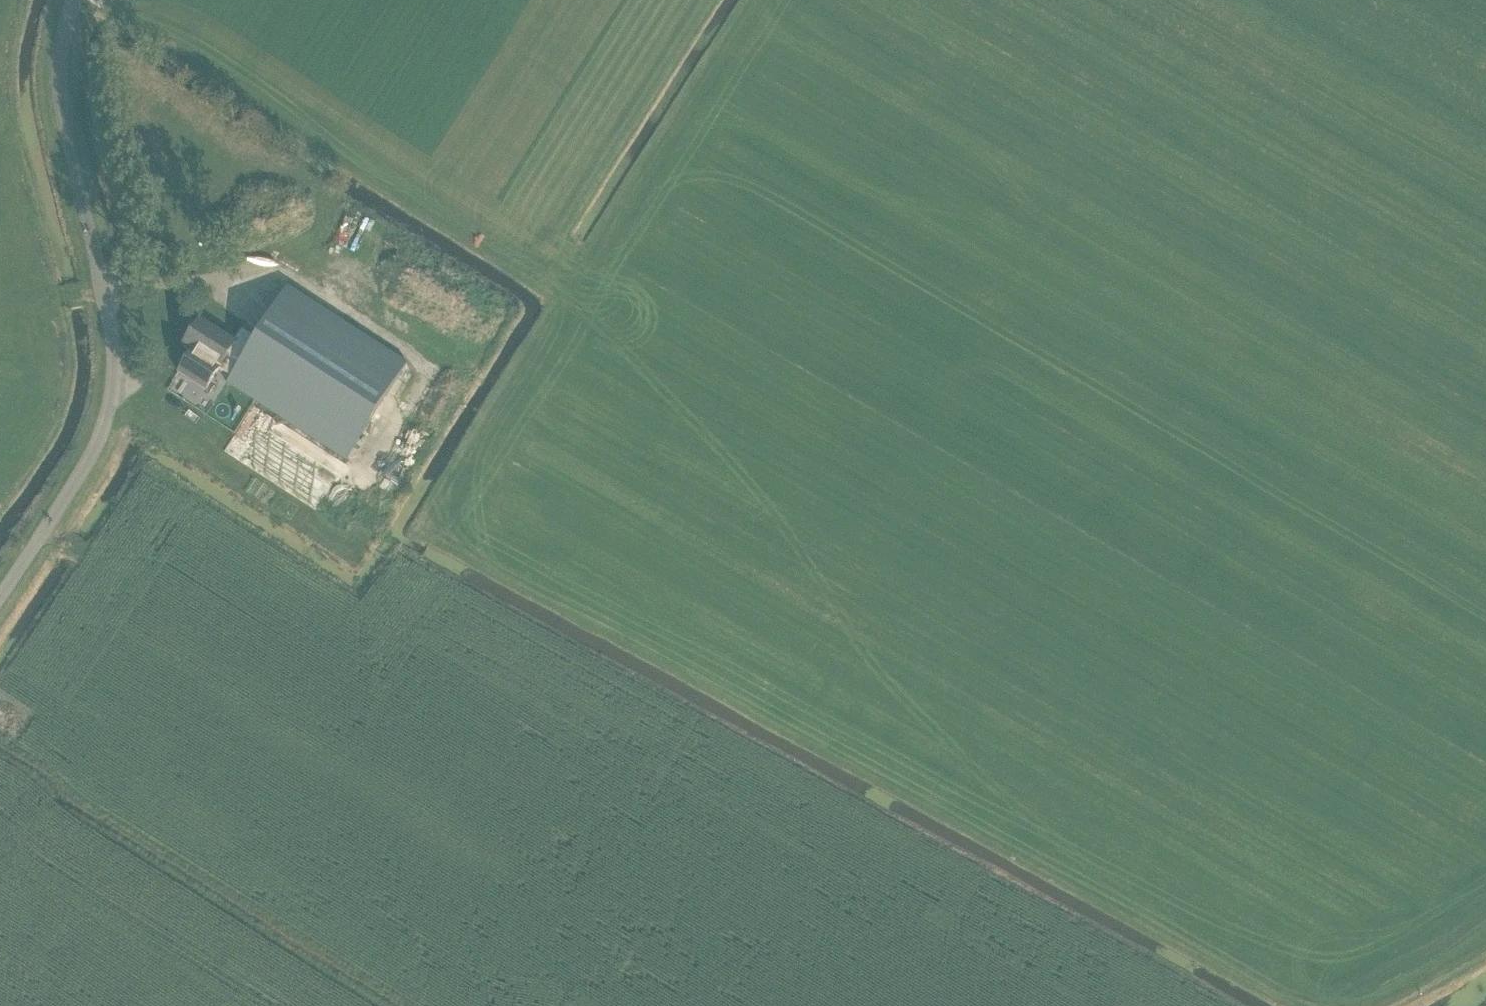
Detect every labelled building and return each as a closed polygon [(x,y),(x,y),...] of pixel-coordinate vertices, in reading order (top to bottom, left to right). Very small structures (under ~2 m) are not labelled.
[(170,152),(175,163),(189,158),(185,146),(170,152)] [(316,510),(408,365),(288,288),(255,340),(241,331),(235,340),(201,318),(183,346),(233,378),(228,385),(257,403),(226,452),(316,510)] [(331,520),(325,534),(337,539),(343,526),(331,520)]
